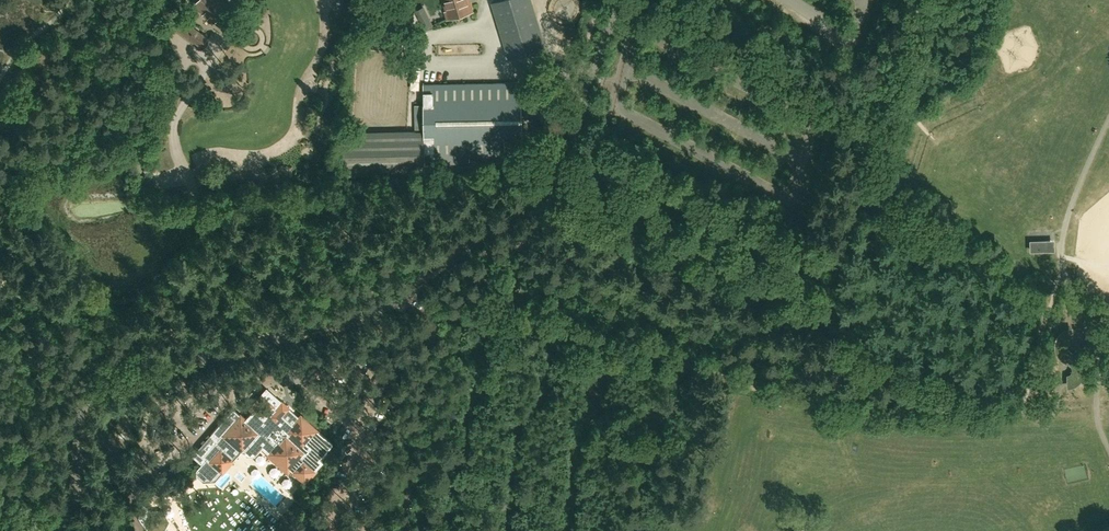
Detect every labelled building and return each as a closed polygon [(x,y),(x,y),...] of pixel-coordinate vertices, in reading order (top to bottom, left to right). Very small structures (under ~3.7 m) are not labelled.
[(228,5),(222,0),(197,0),(194,5),(215,21),(228,5)] [(473,10),(470,0),(445,0),(450,17),(473,10)] [(533,0),(496,0),(491,1),(509,61),(548,50),(533,0)] [(563,21),(566,21),(570,20),(573,18),(575,15),(576,11),(575,8),(574,4),(572,2),(569,0),(560,0),(559,1),(556,3),(554,7),(553,10),(554,14),(556,17),(559,20),(563,21)] [(433,25),(425,7),(416,11),(424,29),(433,25)] [(210,39),(182,19),(176,28),(203,48),(210,39)] [(256,29),(251,37),(259,41),(264,34),(256,29)] [(425,84),(426,158),(506,156),(505,142),(523,141),(522,82),(425,84)] [(1046,250),(1046,241),(1031,242),(1032,251),(1046,250)] [(1071,341),(1072,340),(1070,331),(1067,331),(1065,333),(1063,334),(1061,336),(1059,339),(1058,341),(1058,344),(1057,346),(1058,349),(1058,352),(1062,351),(1063,353),(1064,353),(1065,354),(1066,353),(1067,353),(1068,352),(1068,351),(1068,350),(1068,349),(1067,347),(1067,346),(1068,344),(1068,343),(1069,342),(1071,341)] [(1083,367),(1082,364),(1078,365),(1078,363),(1077,362),(1075,362),(1074,362),(1073,363),(1072,364),(1072,365),(1072,367),(1073,368),(1073,370),(1073,371),(1072,373),(1071,374),(1070,375),(1068,376),(1071,385),(1073,384),(1076,383),(1078,381),(1080,379),(1081,377),(1082,375),(1083,372),(1083,369),(1083,367)] [(277,407),(263,395),(251,407),(254,409),(245,419),(240,415),(234,421),(228,416),(206,440),(213,446),(204,456),(207,458),(197,469),(205,476),(213,475),(219,469),(223,472),(246,446),(250,450),(250,449),(253,452),(255,449),(256,449),(262,443),(305,481),(322,461),(319,458),(332,444),(301,415),(292,425),(291,423),(297,416),(289,409),(290,408),(282,401),(277,407)]
